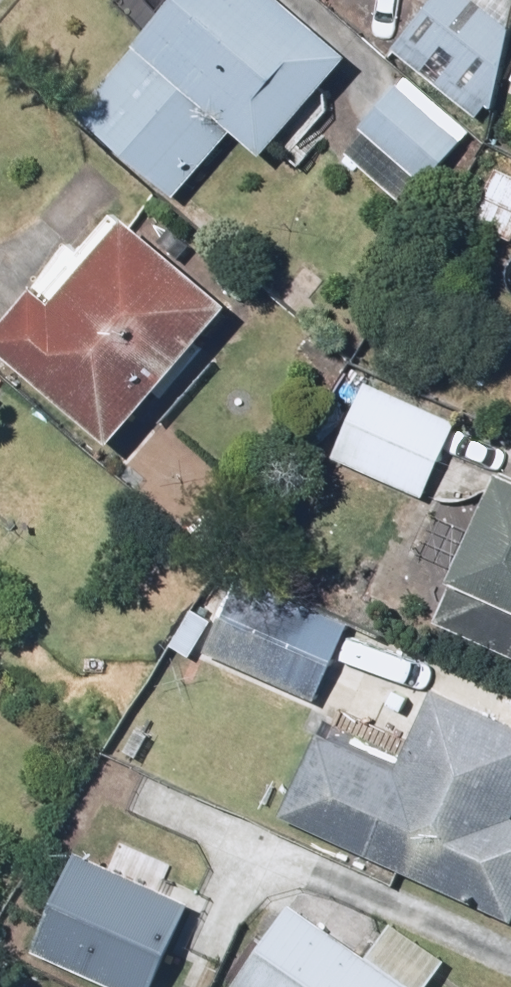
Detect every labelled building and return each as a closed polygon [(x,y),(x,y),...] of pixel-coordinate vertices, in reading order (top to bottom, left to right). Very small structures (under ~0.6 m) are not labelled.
[(251,123),(275,144),(363,46),(311,0),(185,0),(175,11),(172,9),(92,106),(195,190),(251,123)] [(406,43),(480,106),(510,69),(510,28),(478,0),(442,0),(406,43)] [(416,69),(367,126),(430,179),(478,123),(416,69)] [(35,350),(132,430),(246,295),(148,214),(35,350)] [(378,379),(346,458),(428,491),(460,413),(378,379)] [(501,517),(494,514),(449,618),(510,645),(510,494),(501,517)] [(246,568),(215,642),(326,688),(357,614),(246,568)] [(444,684),(409,760),(331,725),(293,809),(510,907),(510,715),(444,684)] [(47,944),(133,986),(164,986),(207,903),(97,847),(47,944)] [(252,986),(409,986),(294,918),(252,986)]
